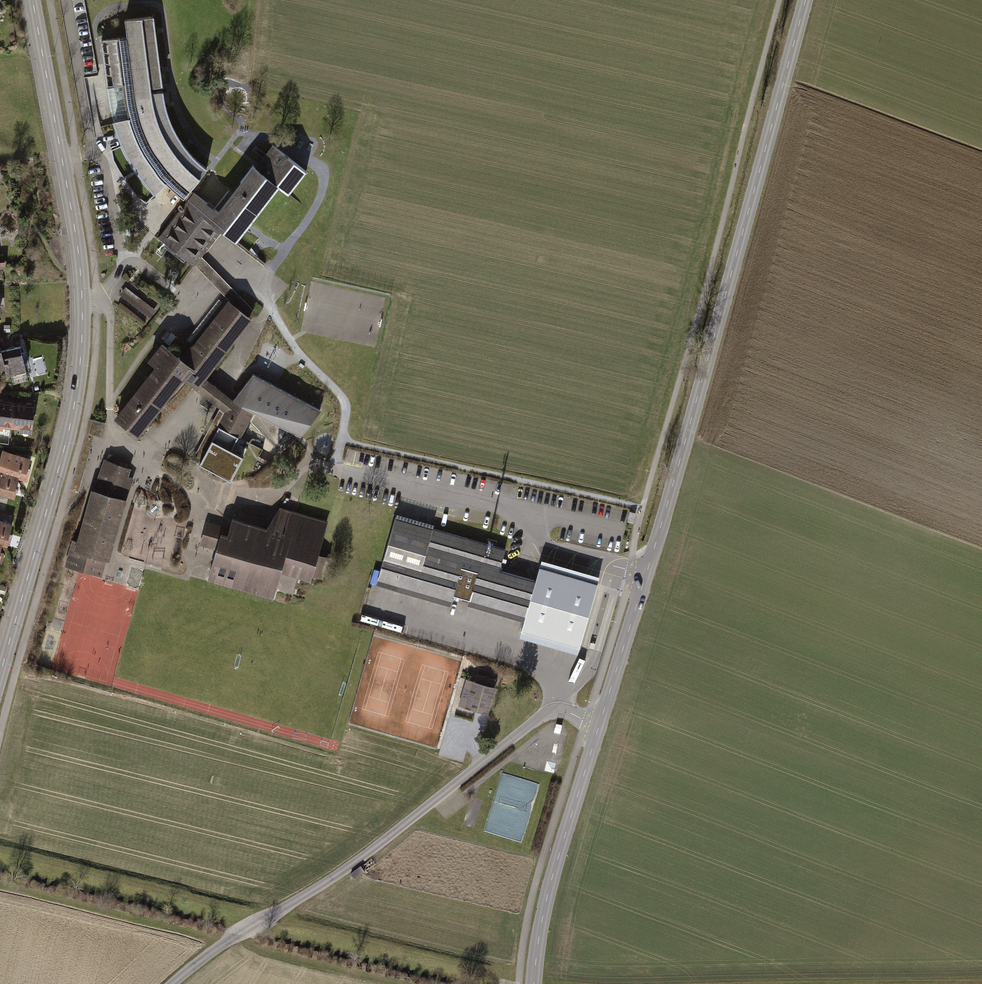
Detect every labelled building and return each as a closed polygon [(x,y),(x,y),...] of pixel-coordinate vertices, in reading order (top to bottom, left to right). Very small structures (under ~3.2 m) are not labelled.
[(148,19),(121,22),(123,39),(97,42),(103,90),(119,89),(126,121),(109,125),(119,152),(133,176),(152,203),(163,192),(181,206),(191,194),(206,173),(193,162),(176,143),(166,120),(157,95),(148,19)] [(304,176),(268,149),(217,214),(191,194),(181,206),(154,241),(190,269),(215,237),(232,250),(275,195),(284,202),(304,176)] [(126,288),(121,297),(154,318),(159,309),(126,288)] [(157,366),(116,418),(137,434),(182,377),(227,411),(218,427),(238,437),(252,410),(300,436),(321,410),(253,373),(232,400),(203,378),(250,318),(248,317),(253,310),(240,296),(233,304),(229,301),(196,343),(192,346),(189,349),(187,351),(181,358),(174,353),(177,348),(173,345),(169,349),(162,344),(150,360),(157,366)] [(0,350),(0,356),(2,365),(5,373),(22,369),(16,346),(0,350)] [(9,425),(12,400),(0,399),(0,424),(9,425)] [(32,402),(12,400),(9,425),(29,427),(32,402)] [(92,433),(103,435),(106,423),(94,421),(92,433)] [(16,474),(15,477),(23,479),(26,468),(22,467),(24,456),(0,450),(0,471),(16,474)] [(128,468),(106,460),(95,490),(93,490),(79,541),(74,540),(66,565),(100,575),(105,558),(107,559),(124,501),(130,483),(124,481),(128,468)] [(0,471),(0,494),(11,497),(15,477),(16,474),(0,471)] [(326,522),(279,509),(266,529),(232,519),(227,536),(205,529),(200,543),(217,548),(208,577),(273,596),(280,570),(310,578),(311,575),(321,578),(326,561),(316,558),(326,522)] [(505,549),(395,517),(377,578),(451,599),(453,594),(525,615),(521,629),(557,639),(580,646),(598,583),(574,576),(539,566),(535,580),(499,570),(505,549)] [(7,544),(9,535),(6,534),(9,522),(0,520),(0,542),(7,544)] [(471,683),(463,680),(455,708),(484,717),(494,682),(473,676),(471,683)]
